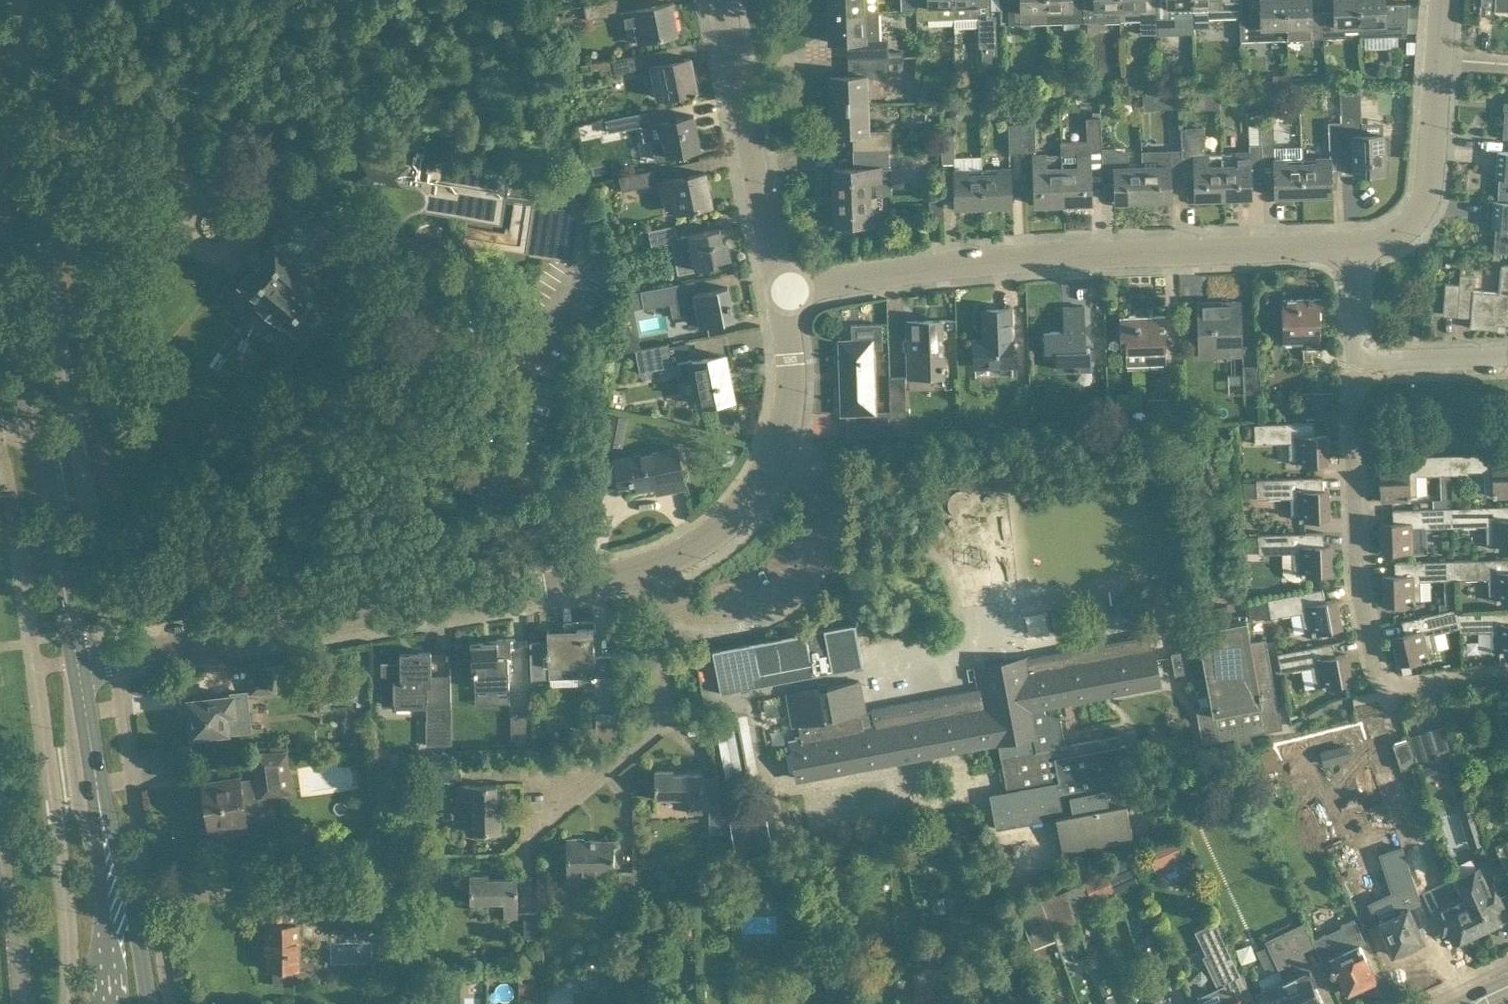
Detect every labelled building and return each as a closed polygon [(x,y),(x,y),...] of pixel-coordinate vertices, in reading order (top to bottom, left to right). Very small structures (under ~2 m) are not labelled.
[(620,10),(618,0),(602,0),(584,3),(587,17),(620,11),(620,10)] [(828,12),(865,11),(864,0),(827,0),(828,12)] [(916,0),(901,0),(901,4),(901,10),(916,9),(916,0)] [(954,0),(916,0),(916,9),(916,19),(939,18),(954,17),(954,0)] [(954,17),(969,17),(969,15),(978,15),(980,46),(982,46),(982,55),(997,54),(996,14),(991,15),(991,0),(954,0),(954,17)] [(1046,0),(1021,0),(1021,2),(1010,2),(1010,0),(1009,0),(1010,24),(1047,23),(1046,0)] [(1083,0),(1046,0),(1047,23),(1061,23),(1061,21),(1063,21),(1079,21),(1083,20),(1083,0)] [(1120,0),(1083,0),(1083,20),(1120,19),(1120,0)] [(1120,19),(1140,19),(1140,33),(1157,32),(1156,0),(1120,0),(1120,19)] [(1193,0),(1156,0),(1157,32),(1194,31),(1194,27),(1193,27),(1193,0)] [(1193,27),(1194,27),(1208,26),(1207,16),(1239,16),(1239,15),(1238,0),(1193,0),(1193,27)] [(1285,0),(1259,0),(1260,18),(1249,19),(1249,14),(1240,15),(1240,40),(1271,39),(1287,38),(1286,26),(1285,0)] [(1286,26),(1287,38),(1323,37),(1322,16),(1310,16),(1310,0),(1285,0),(1286,26)] [(1358,0),(1333,0),(1333,15),(1322,16),(1323,37),(1345,36),(1345,32),(1359,32),(1358,0)] [(1359,32),(1360,36),(1374,36),(1406,34),(1407,3),(1409,3),(1409,2),(1394,2),(1395,8),(1384,8),(1383,0),(1358,0),(1359,32)] [(1491,10),(1507,12),(1507,0),(1492,0),(1491,10)] [(624,10),(627,25),(630,41),(677,33),(672,1),(624,10)] [(878,37),(877,10),(865,11),(828,12),(829,42),(853,41),(854,57),(886,56),(885,37),(878,37)] [(644,51),(611,57),(614,71),(646,65),(644,51)] [(690,56),(671,60),(651,64),(657,97),(663,96),(693,90),(694,92),(696,92),(696,89),(696,86),(699,85),(696,73),(693,73),(690,56)] [(886,62),(886,56),(854,57),(854,58),(855,58),(856,74),(830,75),(831,104),(868,103),(867,76),(887,76),(886,62)] [(1361,134),(1360,112),(1360,86),(1339,87),(1339,113),(1340,120),(1341,149),(1353,148),(1354,171),(1373,171),(1373,174),(1387,173),(1387,155),(1383,155),(1382,133),(1361,134)] [(869,130),(868,103),(831,104),(831,107),(828,107),(828,120),(831,120),(832,134),(858,133),(858,149),(888,148),(889,149),(892,149),(891,129),(869,130)] [(640,123),(640,125),(643,139),(651,138),(655,160),(667,158),(666,154),(700,148),(693,114),(666,119),(650,122),(640,123)] [(1087,148),(1101,148),(1101,146),(1100,115),(1085,116),(1087,148)] [(616,116),(605,118),(608,130),(618,128),(616,116)] [(1020,118),(1020,122),(1021,150),(1034,150),(1034,118),(1020,118)] [(1341,149),(1340,120),(1328,120),(1329,149),(1341,149)] [(1021,150),(1020,122),(1008,123),(1008,150),(1021,150)] [(1301,156),(1302,156),(1302,145),(1273,145),(1272,122),(1260,123),(1260,143),(1260,151),(1261,162),(1273,162),(1274,195),(1303,194),(1301,156)] [(1223,197),(1221,152),(1205,152),(1204,126),(1185,127),(1185,128),(1180,128),(1181,149),(1182,172),(1193,171),(1194,198),(1223,197)] [(953,133),(951,133),(951,128),(942,128),(942,133),(941,133),(942,161),(954,161),(953,133)] [(1089,174),(1102,173),(1101,148),(1087,148),(1086,139),(1061,140),(1061,153),(1063,202),(1090,201),(1089,174)] [(1261,169),(1261,162),(1260,151),(1260,143),(1249,143),(1249,151),(1221,152),(1223,197),(1250,196),(1249,170),(1261,169)] [(1143,199),(1142,164),(1127,164),(1127,151),(1114,151),(1114,146),(1101,146),(1101,148),(1102,173),(1113,173),(1114,200),(1129,199),(1129,202),(1139,201),(1139,199),(1143,199)] [(861,168),(833,168),(834,194),(882,193),(890,193),(889,149),(888,148),(858,149),(858,150),(860,150),(861,168)] [(1181,149),(1141,150),(1141,152),(1142,164),(1143,199),(1170,198),(1169,172),(1182,172),(1181,149)] [(1496,151),(1494,177),(1498,178),(1496,201),(1507,202),(1507,152),(1496,151)] [(1063,202),(1061,153),(1033,154),(1035,203),(1063,202)] [(410,154),(409,163),(357,155),(354,181),(377,184),(405,188),(405,187),(418,190),(415,209),(468,218),(502,224),(507,195),(511,171),(410,154)] [(1330,193),(1328,155),(1302,156),(1301,156),(1303,194),(1330,193)] [(1009,167),(982,168),(983,205),(1010,204),(1009,167)] [(653,168),(618,174),(621,189),(656,182),(653,168)] [(983,205),(982,168),(954,168),(955,206),(983,205)] [(705,171),(660,180),(663,196),(672,194),(675,210),(711,203),(705,171)] [(276,240),(241,281),(260,297),(256,302),(257,310),(267,318),(276,318),(280,314),(299,330),(334,288),(313,270),(314,268),(317,265),(320,263),(323,262),(326,261),(330,260),(342,260),(354,258),(366,253),(377,248),(384,242),(391,235),(396,227),(398,222),(402,218),(406,214),(410,212),(415,210),(418,190),(405,187),(405,188),(377,184),(380,189),(382,195),(384,201),(384,207),(382,213),(380,219),(375,226),(368,232),(360,237),(352,241),(343,243),(334,243),(326,243),(318,245),(311,248),(304,252),(298,258),(276,240)] [(944,220),(943,195),(943,191),(929,192),(929,220),(944,220)] [(883,222),(882,193),(834,194),(835,224),(883,222)] [(502,224),(468,218),(464,251),(529,260),(529,254),(535,200),(507,195),(502,224)] [(1496,201),(1487,200),(1486,216),(1491,216),(1490,228),(1493,228),(1492,252),(1507,253),(1507,202),(1496,201)] [(652,244),(671,241),(671,236),(677,235),(674,223),(648,228),(652,244)] [(722,239),(720,226),(677,235),(671,236),(671,241),(678,272),(697,269),(696,266),(715,262),(714,260),(730,257),(727,238),(722,239)] [(1503,264),(1501,292),(1471,290),(1473,276),(1458,274),(1457,285),(1443,284),(1441,312),(1469,314),(1468,328),(1495,329),(1495,324),(1507,325),(1507,265),(1503,264)] [(643,307),(670,301),(669,296),(675,295),(673,282),(640,289),(639,289),(643,307)] [(734,317),(728,285),(675,295),(669,296),(670,301),(671,306),(682,304),(684,313),(698,310),(701,324),(705,323),(734,317)] [(1282,341),(1302,341),(1302,360),(1311,360),(1311,350),(1318,350),(1317,298),(1282,298),(1282,341)] [(1196,302),(1197,355),(1241,354),(1240,312),(1229,313),(1228,301),(1196,302)] [(1042,331),(1043,350),(1055,349),(1056,368),(1090,367),(1089,347),(1084,347),(1083,306),(1062,307),(1063,330),(1042,331)] [(973,340),(973,359),(974,364),(1011,363),(1011,358),(1010,338),(1009,339),(1008,309),(983,309),(984,340),(973,340)] [(1146,351),(1147,363),(1165,363),(1164,329),(1158,329),(1157,315),(1134,316),(1133,313),(1129,313),(1128,316),(1119,316),(1120,343),(1125,343),(1125,352),(1146,351)] [(908,377),(926,376),(942,376),(941,318),(906,319),(908,377)] [(843,382),(841,382),(842,411),(874,410),(872,347),(883,347),(882,323),(852,324),(852,339),(841,340),(843,382)] [(640,371),(673,365),(669,345),(668,342),(636,348),(640,371)] [(725,353),(721,354),(695,359),(691,359),(691,357),(677,360),(681,378),(693,375),(699,403),(704,402),(733,396),(730,378),(725,353)] [(1259,391),(1258,363),(1242,364),(1243,392),(1259,391)] [(1311,392),(1311,419),(1331,419),(1331,392),(1311,392)] [(907,433),(906,406),(891,406),(891,420),(891,433),(907,433)] [(1183,409),(1167,410),(1168,424),(1183,424),(1183,409)] [(611,414),(608,428),(626,431),(629,417),(611,414)] [(891,420),(865,420),(865,434),(891,433),(891,420)] [(1313,421),(1252,423),(1253,442),(1287,442),(1288,461),(1295,461),(1296,465),(1305,465),(1325,464),(1325,434),(1313,434),(1313,421)] [(676,448),(629,456),(617,458),(618,462),(621,482),(631,480),(632,487),(666,481),(667,488),(683,486),(676,448)] [(1448,455),(1449,474),(1483,473),(1484,493),(1491,493),(1491,497),(1507,496),(1507,465),(1507,453),(1448,455)] [(1415,475),(1449,474),(1448,455),(1389,456),(1389,470),(1377,470),(1378,500),(1408,499),(1408,495),(1415,495),(1415,475)] [(1326,490),(1322,490),(1322,476),(1314,477),(1294,477),(1254,478),(1255,498),(1289,497),(1290,516),(1297,516),(1297,520),(1299,520),(1307,520),(1327,519),(1326,490)] [(607,522),(612,491),(597,489),(593,519),(607,522)] [(1450,507),(1450,527),(1485,526),(1485,545),(1493,545),(1493,549),(1507,548),(1507,505),(1450,507)] [(1391,522),(1379,523),(1380,553),(1426,551),(1425,528),(1450,527),(1450,507),(1390,509),(1391,522)] [(1322,532),(1302,533),(1256,534),(1257,554),(1291,553),(1291,572),(1299,572),(1299,576),(1329,575),(1328,545),(1322,545),(1322,532)] [(1452,560),(1453,579),(1487,578),(1487,598),(1495,598),(1495,602),(1507,601),(1507,558),(1491,559),(1452,560)] [(1419,581),(1453,579),(1452,560),(1392,562),(1393,575),(1381,575),(1382,605),(1412,604),(1412,600),(1419,600),(1419,581)] [(1301,592),(1265,598),(1269,618),(1291,614),(1295,632),(1310,630),(1310,634),(1320,632),(1340,628),(1334,599),(1323,601),(1320,588),(1301,592)] [(1268,612),(1265,598),(1256,600),(1250,601),(1253,619),(1255,620),(1269,618),(1268,612)] [(1429,634),(1457,627),(1455,613),(1454,608),(1399,621),(1402,634),(1391,636),(1398,665),(1427,658),(1426,654),(1433,653),(1429,634)] [(1455,613),(1457,627),(1458,632),(1489,631),(1490,650),(1497,650),(1497,654),(1507,654),(1507,611),(1455,613)] [(1281,727),(1267,651),(1265,639),(1249,642),(1245,620),(1196,629),(1199,646),(1171,652),(1175,673),(1204,667),(1211,704),(1195,707),(1202,741),(1281,727)] [(860,638),(857,621),(713,649),(714,653),(722,693),(866,666),(860,638)] [(531,640),(530,640),(531,688),(533,688),(532,679),(549,678),(549,679),(550,679),(550,676),(594,675),(592,628),(577,629),(577,631),(549,632),(549,630),(547,630),(548,641),(531,642),(531,640)] [(995,827),(1055,816),(1062,852),(1133,839),(1126,802),(1122,803),(1121,793),(1124,793),(1122,782),(1132,780),(1130,771),(1125,743),(1129,742),(1125,725),(1098,730),(1100,737),(1065,744),(1060,716),(1044,712),(1043,705),(1158,684),(1153,656),(1151,645),(1149,634),(1128,638),(1029,656),(973,666),(976,682),(981,681),(982,687),(978,687),(978,688),(871,708),(871,710),(865,712),(859,679),(826,685),(827,689),(819,690),(819,687),(786,692),(792,725),(797,724),(800,737),(791,739),(798,777),(997,741),(1006,790),(989,793),(995,827)] [(507,656),(510,656),(510,640),(514,639),(514,638),(496,639),(496,642),(470,643),(470,658),(473,658),(475,688),(508,687),(507,656)] [(1309,667),(1313,685),(1320,684),(1321,688),(1350,683),(1344,653),(1333,656),(1330,643),(1275,653),(1279,672),(1309,667)] [(400,662),(380,662),(380,664),(381,664),(381,686),(400,686),(400,700),(426,700),(426,686),(430,686),(430,679),(430,653),(417,653),(400,653),(400,657),(400,662)] [(249,679),(251,693),(275,690),(273,676),(249,679)] [(250,729),(245,693),(233,694),(233,695),(220,696),(205,697),(205,698),(189,700),(191,720),(189,724),(190,729),(192,731),(193,735),(250,729)] [(1468,716),(1464,698),(1441,704),(1444,721),(1468,716)] [(451,745),(451,720),(450,701),(434,701),(434,705),(428,705),(429,745),(451,745)] [(759,711),(741,713),(748,777),(765,775),(759,711)] [(511,714),(511,725),(512,745),(532,745),(531,714),(511,714)] [(1386,718),(1372,719),(1375,745),(1389,744),(1386,718)] [(1444,768),(1430,729),(1410,735),(1423,775),(1444,768)] [(1417,763),(1408,737),(1392,743),(1401,769),(1417,763)] [(1347,743),(1320,751),(1324,765),(1350,758),(1347,743)] [(225,780),(203,784),(210,830),(241,825),(254,823),(261,822),(257,798),(259,798),(294,792),(287,750),(254,751),(258,774),(238,777),(238,774),(224,776),(225,780)] [(433,781),(462,780),(462,764),(433,765),(433,781)] [(703,811),(703,794),(703,774),(674,774),(674,770),(655,771),(656,797),(688,797),(689,812),(703,811)] [(475,834),(482,834),(502,833),(501,814),(497,814),(497,786),(458,787),(458,801),(474,800),(475,834)] [(763,803),(727,810),(735,850),(771,843),(763,803)] [(723,807),(708,808),(709,833),(727,832),(723,807)] [(615,875),(615,861),(615,841),(585,841),(585,839),(567,839),(567,859),(568,876),(615,875)] [(1156,849),(1165,867),(1183,858),(1174,840),(1156,849)] [(1496,846),(1507,871),(1507,840),(1496,846)] [(1392,891),(1369,903),(1393,954),(1422,941),(1406,908),(1420,901),(1402,846),(1380,853),(1392,891)] [(1126,856),(1104,866),(1110,881),(1133,871),(1126,856)] [(1497,904),(1502,902),(1493,883),(1490,884),(1481,865),(1455,877),(1458,883),(1460,887),(1479,928),(1503,917),(1497,904)] [(298,984),(298,924),(298,889),(344,888),(344,869),(270,869),(271,924),(268,924),(268,968),(273,968),(273,984),(298,984)] [(634,872),(620,873),(620,874),(620,903),(635,902),(634,872)] [(1106,873),(1084,882),(1093,902),(1114,893),(1106,873)] [(519,918),(519,899),(518,879),(490,880),(489,876),(470,876),(471,903),(505,902),(505,918),(519,918)] [(1455,877),(1422,892),(1431,912),(1434,911),(1443,929),(1447,927),(1453,940),(1479,928),(1460,887),(1458,883),(1455,877)] [(1093,902),(1084,882),(1064,890),(1072,911),(1093,902)] [(1022,919),(1033,948),(1056,939),(1052,930),(1041,900),(1023,907),(1027,917),(1022,919)] [(538,912),(523,913),(524,937),(538,937),(538,912)] [(1353,918),(1340,924),(1312,938),(1319,953),(1327,949),(1328,951),(1324,953),(1326,957),(1328,962),(1334,974),(1338,972),(1347,991),(1375,978),(1366,959),(1367,958),(1360,943),(1364,941),(1353,918)] [(1316,980),(1301,949),(1313,943),(1303,922),(1266,940),(1285,979),(1257,992),(1262,1003),(1267,1003),(1268,1003),(1318,1003),(1322,1002),(1312,982),(1316,980)] [(1198,996),(1202,1003),(1241,1003),(1240,1001),(1251,995),(1217,923),(1199,932),(1211,956),(1208,957),(1217,976),(1213,978),(1214,978),(1221,975),(1225,982),(1224,982),(1224,983),(1198,996)] [(601,986),(600,950),(585,960),(586,967),(585,967),(583,969),(583,986),(601,986)] [(894,951),(886,951),(886,965),(895,965),(894,951)] [(934,998),(929,970),(911,972),(916,1001),(934,998)]
